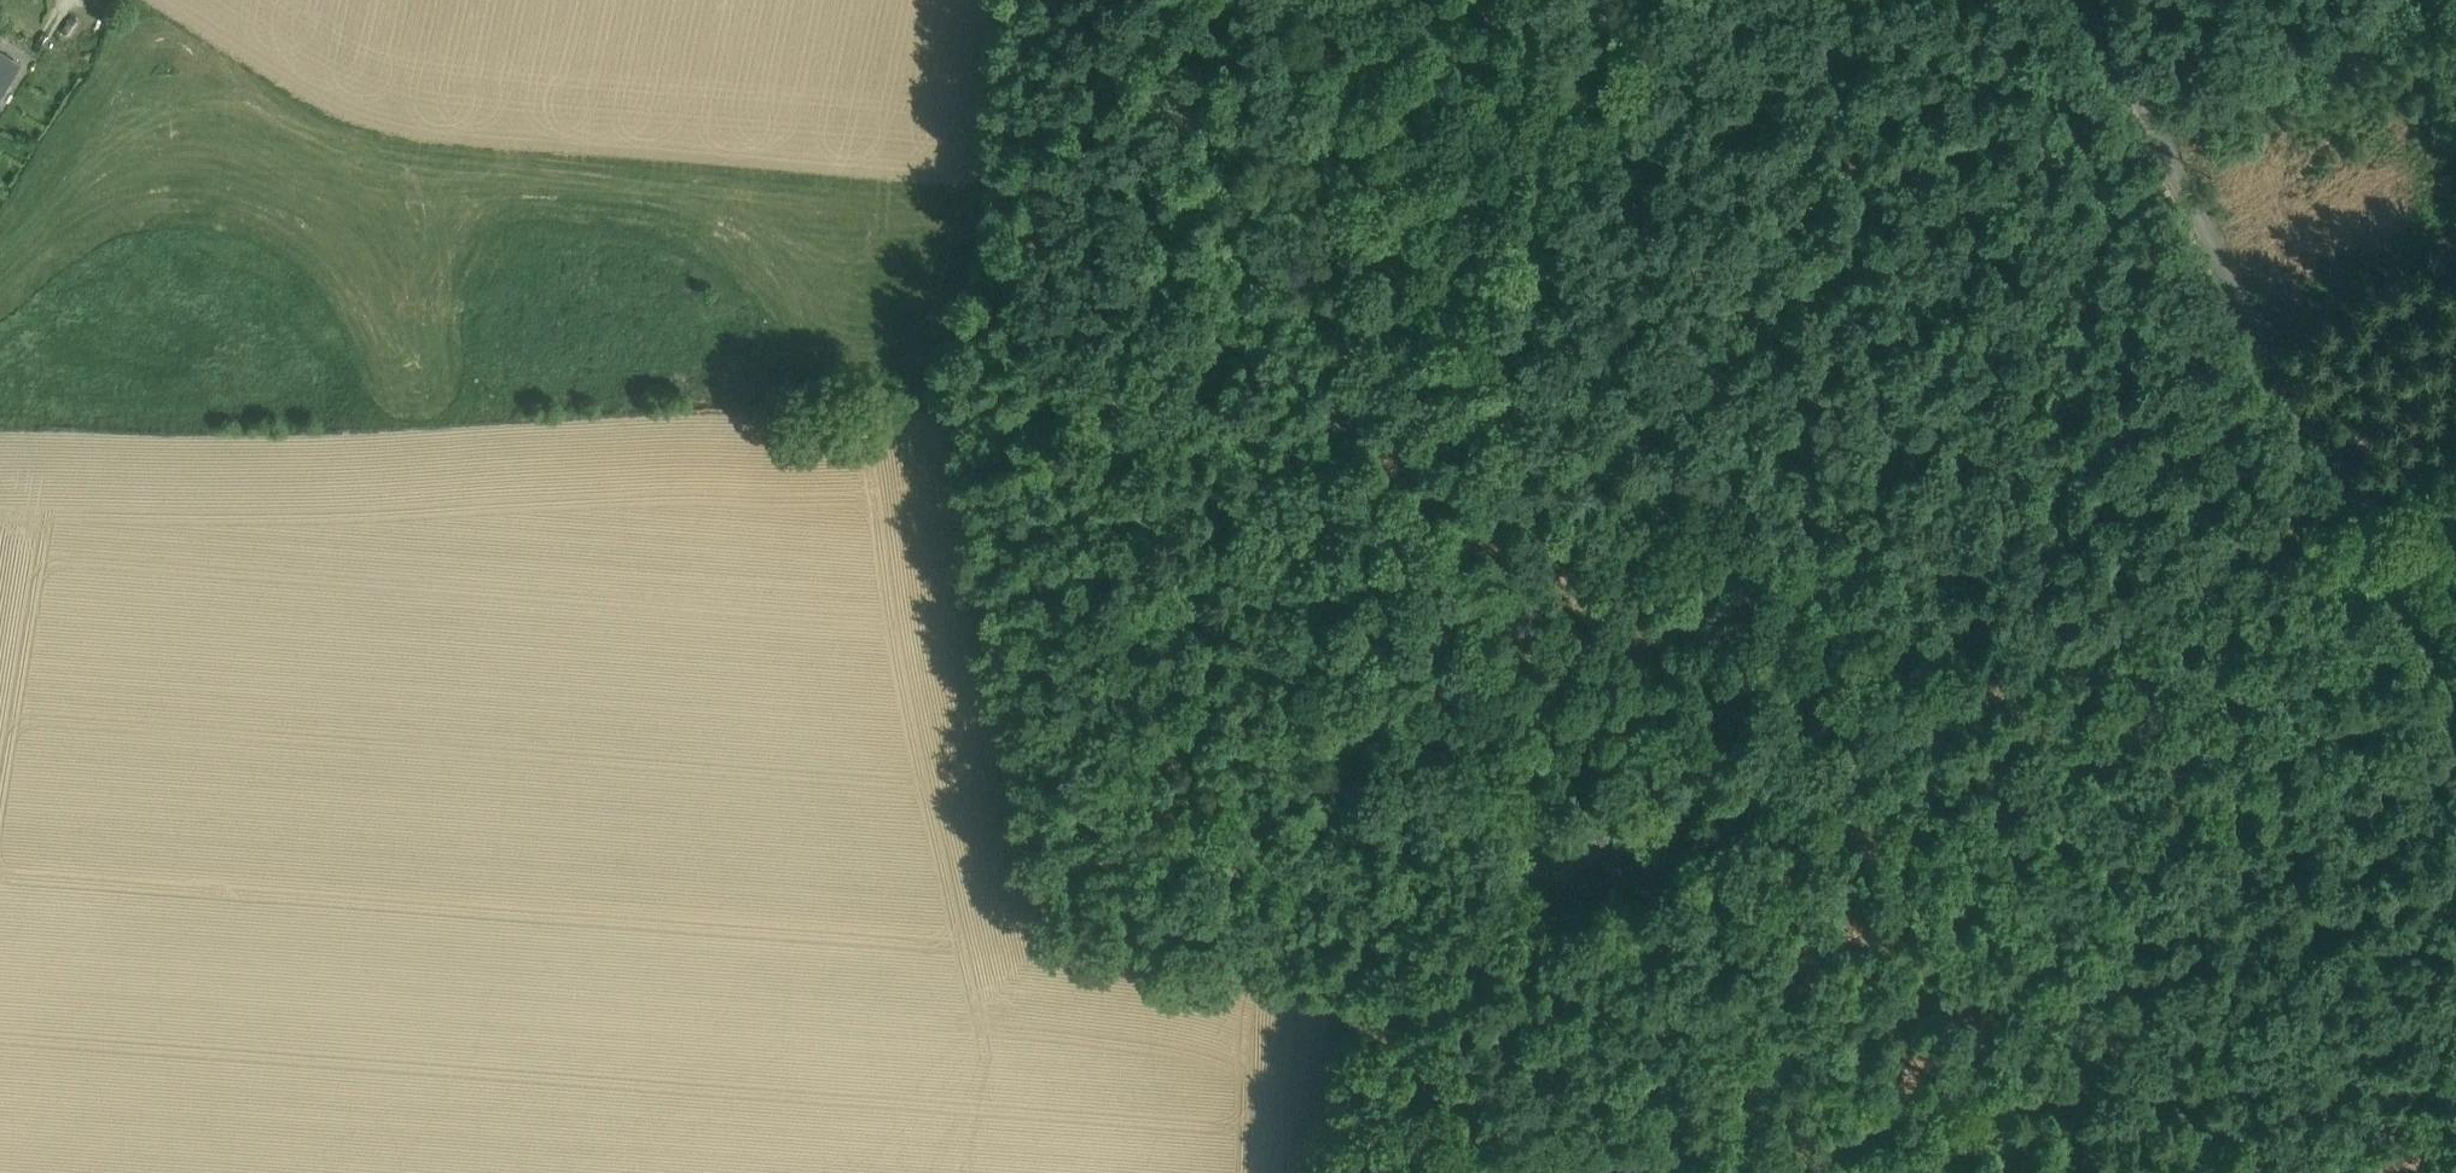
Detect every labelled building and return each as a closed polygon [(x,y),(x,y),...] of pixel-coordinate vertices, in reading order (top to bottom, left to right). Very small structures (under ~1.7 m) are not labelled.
[(0,54),(0,99),(20,67),(0,54)]
